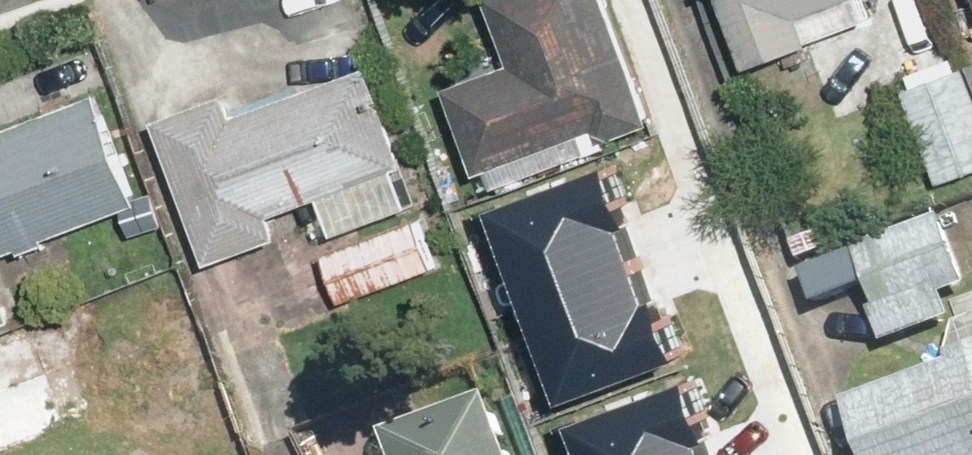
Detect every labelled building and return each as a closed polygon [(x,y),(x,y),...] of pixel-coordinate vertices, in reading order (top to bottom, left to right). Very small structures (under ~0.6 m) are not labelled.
[(501,186),(541,169),(537,159),(589,136),(593,145),(662,116),(614,0),(493,0),(516,56),(457,81),(501,186)] [(822,0),(726,0),(745,55),(815,31),(807,6),(822,0)] [(430,211),(375,60),(242,108),(233,85),(162,111),(217,261),(312,227),(320,251),(430,211)] [(907,92),(949,193),(971,184),(971,66),(907,92)] [(104,92),(0,132),(0,263),(0,264),(131,213),(140,236),(176,223),(162,187),(144,194),(104,92)] [(507,196),(573,387),(688,347),(622,157),(507,196)] [(890,342),(950,320),(960,316),(953,300),(952,296),(971,289),(971,272),(947,204),(860,236),(884,301),(876,304),(890,342)] [(346,306),(442,264),(422,216),(325,257),(346,306)] [(24,324),(3,271),(0,264),(0,263),(0,333),(24,324)] [(857,399),(877,454),(971,454),(971,293),(953,300),(960,316),(950,320),(964,359),(857,399)] [(602,454),(731,454),(702,373),(587,413),(602,454)] [(496,386),(392,423),(404,454),(520,454),(496,386)]
